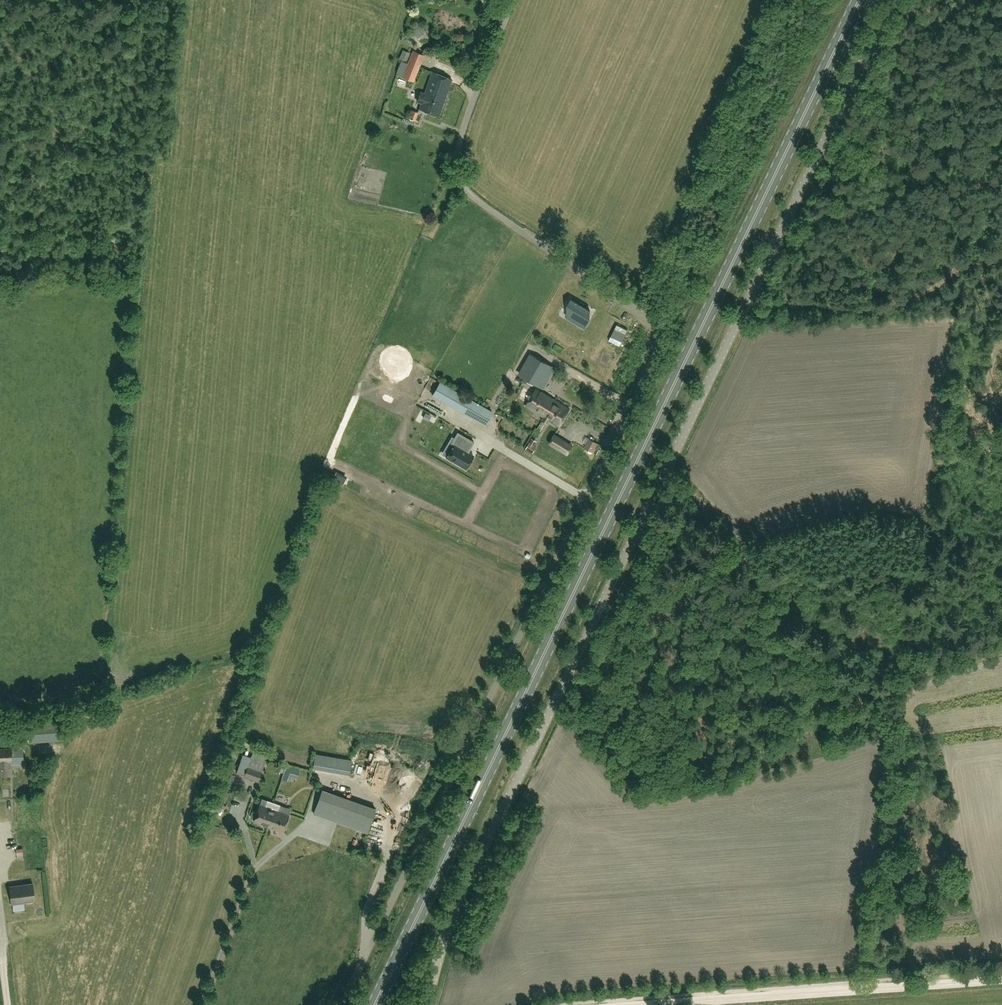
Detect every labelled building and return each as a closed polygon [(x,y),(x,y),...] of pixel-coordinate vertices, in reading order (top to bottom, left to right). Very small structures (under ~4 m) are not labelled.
[(417,26),(410,32),(411,42),(420,46),(428,40),(427,30),(417,26)] [(413,50),(403,76),(414,80),(424,55),(413,50)] [(421,93),(418,102),(422,103),(419,109),(439,116),(452,79),(432,72),(425,94),(421,93)] [(412,110),(409,118),(416,120),(419,112),(412,110)] [(488,301),(493,305),(506,284),(500,280),(488,301)] [(567,313),(585,323),(590,316),(587,313),(590,308),(572,298),(568,304),(571,307),(567,313)] [(490,319),(501,321),(504,308),(493,306),(490,319)] [(616,363),(638,318),(629,314),(625,323),(616,319),(599,355),(616,363)] [(532,354),(520,375),(543,388),(555,368),(532,354)] [(526,406),(544,417),(555,400),(537,389),(526,406)] [(457,392),(450,404),(485,425),(492,412),(457,392)] [(544,417),(542,420),(546,423),(549,419),(559,426),(570,409),(555,400),(544,417)] [(458,432),(454,438),(451,443),(454,445),(447,457),(466,468),(473,455),(467,451),(469,448),(470,448),(474,442),(458,432)] [(561,450),(566,442),(555,435),(550,443),(561,450)] [(526,448),(533,453),(537,446),(534,445),(537,441),(532,438),(526,448)] [(601,445),(597,443),(590,439),(585,447),(593,452),(594,448),(598,450),(601,445)] [(0,749),(0,762),(1,775),(8,775),(8,764),(8,762),(12,762),(12,764),(23,763),(23,748),(11,749),(11,748),(0,749)] [(251,758),(248,765),(243,777),(259,782),(263,770),(262,770),(269,752),(257,748),(253,759),(251,758)] [(352,761),(316,754),(313,767),(349,774),(352,761)] [(387,784),(394,769),(383,764),(376,779),(387,784)] [(299,770),(286,766),(282,779),(290,781),(291,776),(297,778),(299,770)] [(322,791),(313,815),(367,834),(375,810),(322,791)] [(270,808),(271,809),(273,802),(267,800),(265,806),(259,804),(256,812),(253,810),(251,812),(250,816),(251,818),(254,819),(253,820),(269,826),(273,816),(270,815),(271,812),(269,811),(270,808)] [(280,805),(273,802),(271,809),(270,808),(269,811),(271,812),(270,815),(273,816),(269,826),(282,831),(288,815),(278,811),(280,805)] [(28,858),(26,850),(19,852),(22,860),(28,858)] [(33,883),(10,886),(12,903),(35,900),(33,883)] [(400,917),(405,908),(400,905),(394,914),(400,917)]
